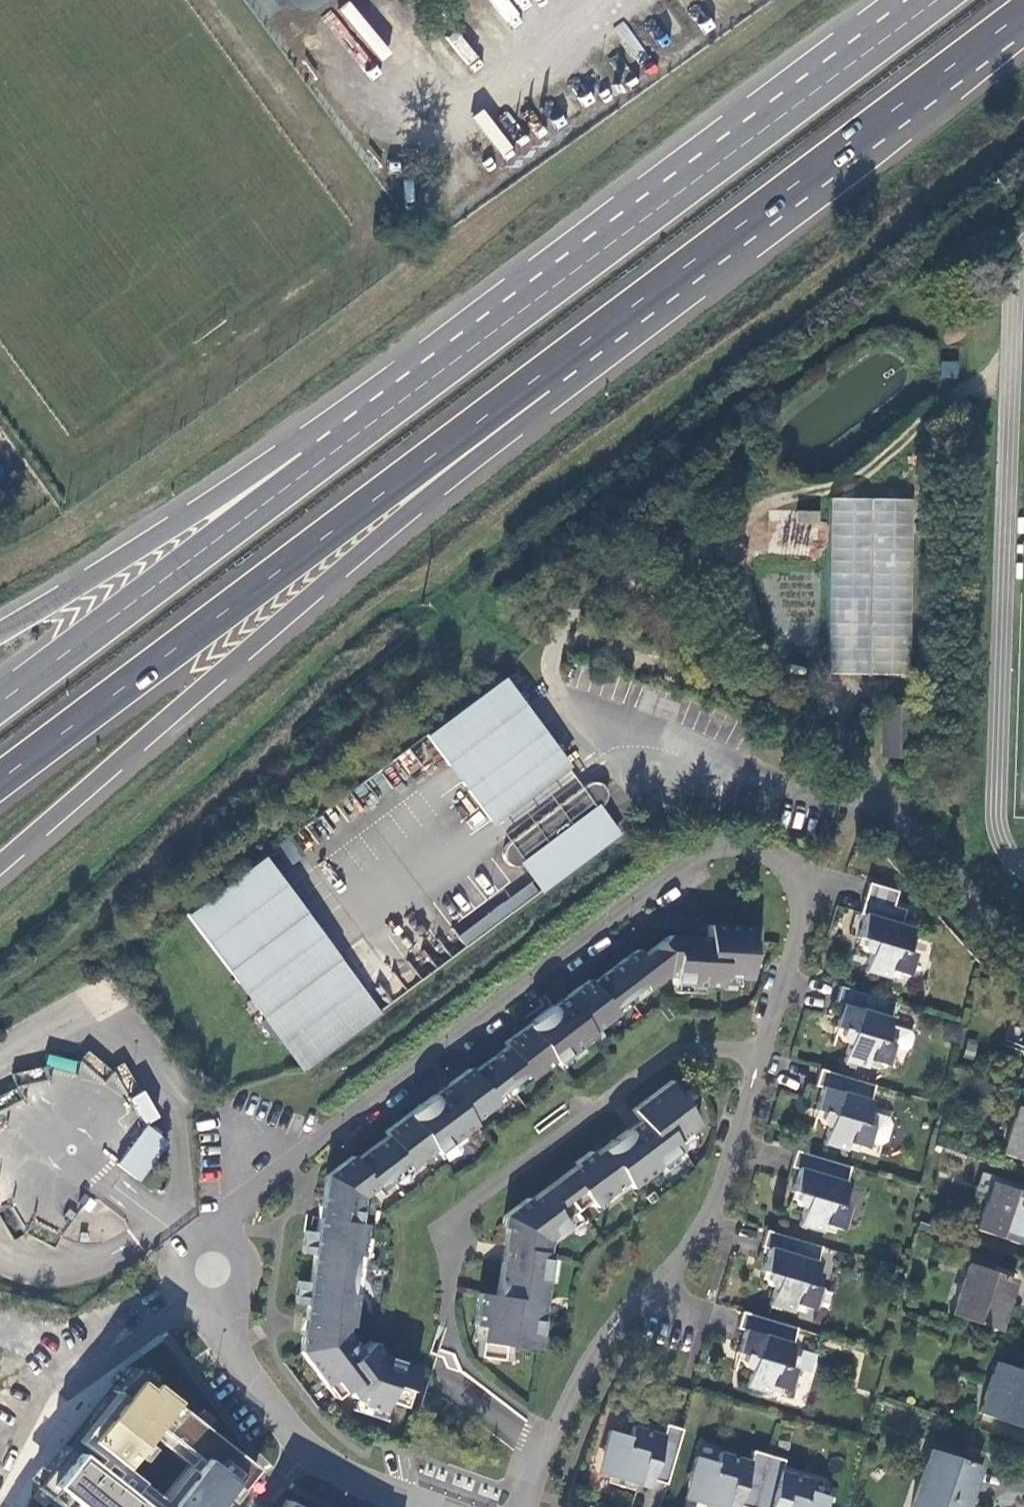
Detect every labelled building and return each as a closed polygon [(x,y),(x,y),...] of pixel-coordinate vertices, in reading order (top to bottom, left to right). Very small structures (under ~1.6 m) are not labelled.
[(912,498),(830,497),(827,674),(909,675),(912,498)] [(503,677),(425,735),(493,824),(495,822),(568,768),(503,677)] [(908,705),(881,704),(880,757),(906,758),(908,705)] [(575,777),(568,768),(495,822),(502,832),(509,841),(583,787),(575,777)] [(531,881),(541,892),(543,894),(620,833),(602,807),(606,803),(607,798),(606,791),(601,784),(595,782),(588,783),(583,787),(509,841),(504,847),(502,853),(503,859),(507,865),(512,867),(519,867),(522,866),(531,881)] [(263,856),(184,916),(304,1072),(380,1013),(263,856)] [(531,881),(460,939),(468,950),(541,892),(531,881)] [(896,890),(870,882),(860,914),(864,915),(857,937),(862,938),(860,946),(862,952),(868,954),(864,969),(886,976),(889,969),(907,975),(914,952),(904,949),(910,928),(898,924),(903,909),(891,906),(896,890)] [(592,1038),(607,1026),(603,1020),(646,988),(649,993),(671,977),(675,978),(675,984),(721,988),(722,981),(750,983),(754,949),(758,950),(759,932),(709,929),(708,940),(667,938),(641,957),(638,953),(591,987),(588,982),(505,1045),(507,1048),(504,1050),(505,1051),(477,1072),(474,1068),(389,1132),(392,1136),(358,1162),(355,1157),(329,1176),(321,1219),(319,1233),(307,1232),(304,1255),(315,1257),(311,1284),(299,1283),(297,1303),(309,1306),(303,1354),(335,1400),(338,1403),(349,1395),(354,1402),(364,1405),(363,1411),(385,1418),(388,1408),(404,1413),(418,1372),(385,1360),(372,1345),(359,1353),(344,1330),(346,1314),(352,1314),(355,1296),(350,1295),(356,1261),(362,1262),(367,1228),(361,1227),(364,1200),(417,1160),(422,1166),(435,1157),(438,1161),(478,1132),(474,1127),(488,1116),(484,1109),(537,1070),(541,1075),(554,1066),(557,1070),(594,1042),(592,1038)] [(893,1003),(840,987),(836,1002),(843,1005),(837,1027),(842,1029),(839,1038),(842,1043),(848,1045),(843,1060),(865,1067),(868,1060),(886,1066),(891,1049),(903,1053),(908,1050),(912,1034),(909,1029),(888,1024),(893,1003)] [(74,1074),(77,1060),(48,1054),(45,1068),(74,1074)] [(874,1085),(823,1070),(819,1086),(827,1088),(820,1110),(828,1113),(825,1121),(826,1126),(830,1127),(826,1142),(847,1149),(849,1143),(867,1149),(869,1143),(878,1146),(886,1142),(891,1124),(887,1117),(867,1111),(874,1085)] [(682,1097),(671,1083),(632,1112),(639,1122),(593,1155),(591,1153),(576,1164),(578,1167),(532,1201),(528,1201),(504,1218),(502,1230),(505,1230),(494,1297),(477,1294),(472,1326),(479,1327),(473,1358),(497,1364),(501,1348),(533,1353),(549,1257),(544,1256),(545,1245),(564,1231),(559,1225),(587,1204),(591,1209),(624,1184),(628,1190),(680,1151),(676,1145),(697,1128),(677,1101),(682,1097)] [(148,1090),(132,1096),(143,1125),(159,1118),(148,1090)] [(30,1121),(16,1102),(0,1113),(0,1142),(30,1121)] [(1002,1152),(1023,1160),(1023,1109),(1018,1107),(1002,1152)] [(127,1154),(118,1167),(139,1182),(167,1144),(146,1128),(136,1141),(138,1142),(129,1155),(127,1154)] [(851,1166),(795,1149),(790,1166),(797,1168),(791,1190),(798,1192),(795,1200),(798,1206),(805,1208),(800,1225),(822,1231),(824,1224),(842,1230),(849,1205),(840,1202),(851,1166)] [(976,1228),(1017,1242),(1023,1221),(1023,1193),(992,1182),(976,1228)] [(822,1247),(767,1230),(763,1245),(771,1247),(763,1272),(770,1274),(768,1282),(771,1287),(775,1288),(770,1304),(790,1310),(792,1303),(814,1310),(820,1287),(811,1284),(822,1247)] [(967,1263),(950,1315),(994,1329),(1012,1278),(967,1263)] [(799,1328),(742,1311),(737,1328),(744,1330),(738,1351),(745,1353),(742,1362),(746,1367),(752,1369),(748,1384),(769,1390),(771,1385),(790,1391),(797,1369),(788,1365),(799,1328)] [(995,1362),(978,1411),(1021,1426),(1023,1416),(1023,1372),(995,1362)] [(255,1470),(129,1367),(111,1389),(118,1396),(77,1448),(73,1452),(65,1445),(33,1486),(59,1506),(74,1506),(75,1506),(143,1506),(94,1468),(104,1456),(116,1466),(145,1432),(192,1469),(162,1506),(209,1506),(221,1493),(231,1500),(255,1470)] [(632,1436),(611,1429),(605,1450),(608,1451),(601,1473),(636,1483),(638,1480),(646,1483),(650,1481),(665,1486),(682,1429),(665,1424),(662,1433),(635,1425),(632,1436)] [(929,1449),(908,1506),(964,1506),(978,1466),(929,1449)] [(768,1455),(751,1450),(748,1460),(717,1451),(714,1461),(695,1455),(688,1477),(692,1478),(686,1499),(712,1506),(724,1506),(729,1506),(732,1506),(739,1504),(748,1506),(753,1506),(768,1455)] [(768,1455),(753,1506),(829,1506),(832,1498),(811,1492),(814,1481),(782,1471),(786,1461),(768,1455)]
